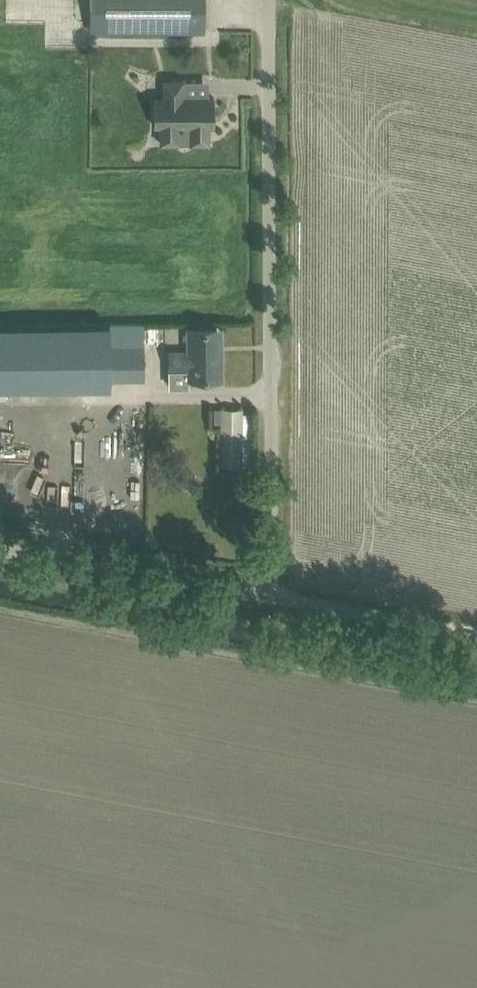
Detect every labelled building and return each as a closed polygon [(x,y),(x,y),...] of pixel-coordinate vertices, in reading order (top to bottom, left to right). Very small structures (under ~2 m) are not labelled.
[(91,30),(204,30),(204,0),(91,0),(91,30)] [(214,124),(214,96),(183,95),(183,78),(164,78),(164,95),(154,95),(154,125),(161,125),(161,142),(209,142),(209,124),(214,124)] [(109,376),(144,376),(143,322),(108,323),(109,376)] [(109,376),(108,323),(0,324),(0,386),(109,385),(109,376)] [(188,327),(188,350),(170,350),(171,366),(189,366),(189,375),(222,375),(221,352),(217,352),(217,327),(188,327)] [(55,402),(55,392),(0,393),(0,403),(55,402)] [(220,421),(220,466),(244,465),(243,411),(243,407),(220,407),(220,421)]
